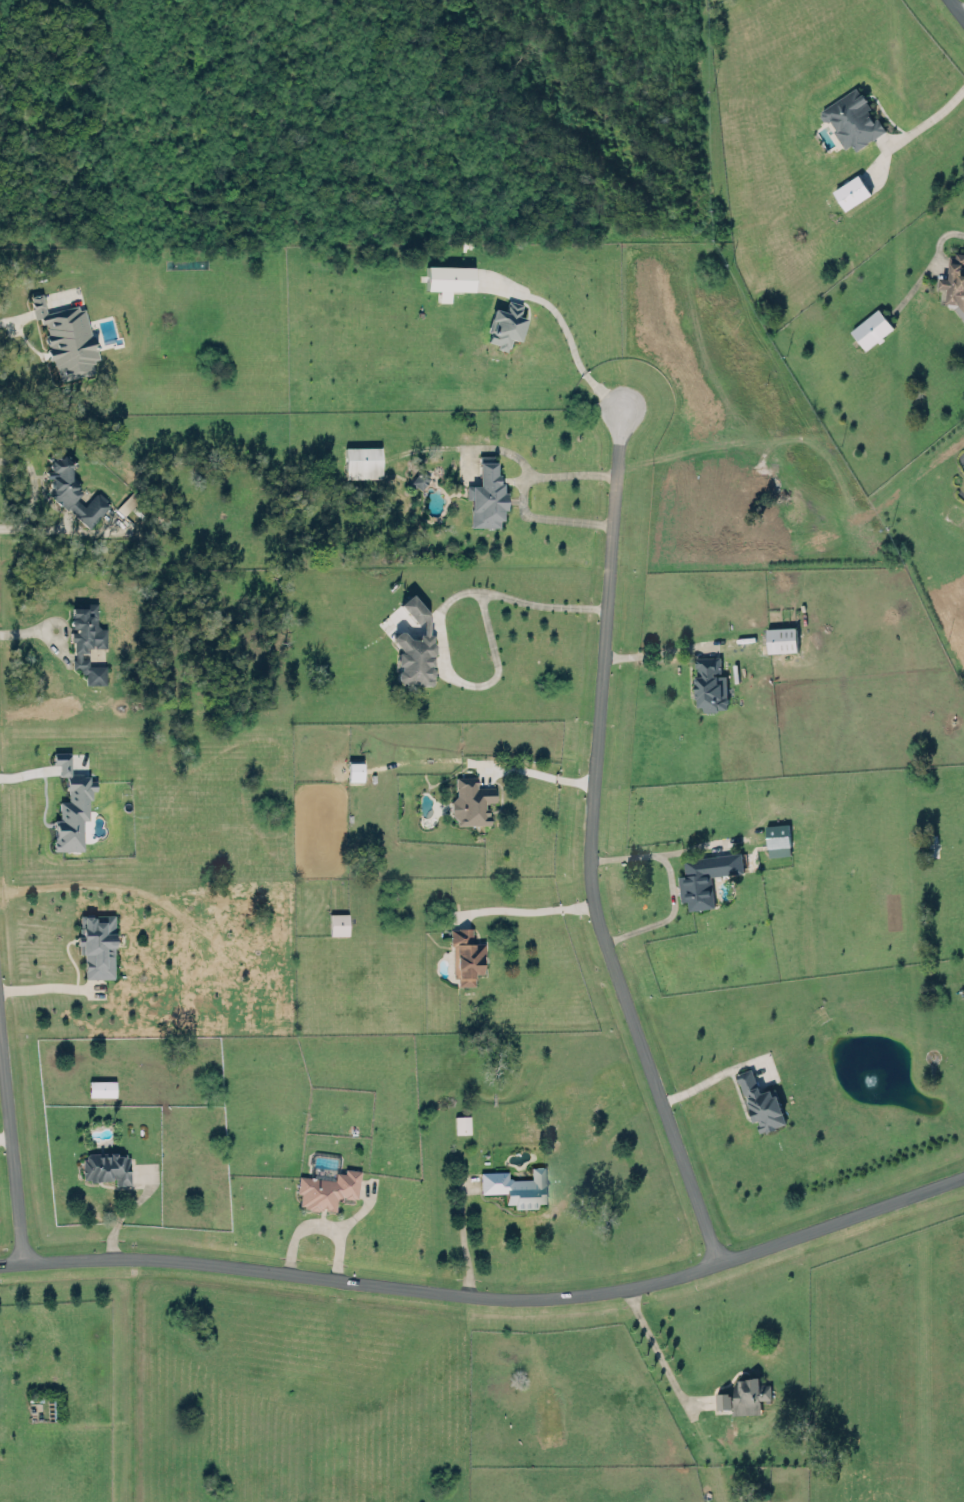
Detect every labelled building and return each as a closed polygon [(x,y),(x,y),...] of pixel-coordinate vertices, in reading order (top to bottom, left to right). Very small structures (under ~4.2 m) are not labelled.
[(856,148),(851,141),(845,146),(833,127),(836,125),(830,117),(828,119),(827,117),(826,118),(823,117),(820,113),(820,110),(821,109),(820,107),(856,84),(860,90),(862,89),(867,96),(865,97),(870,105),(867,107),(873,117),(877,114),(886,128),(872,137),(871,136),(866,139),(867,141),(856,148)] [(844,209),(871,195),(860,174),(833,188),(844,209)] [(956,248),(963,249),(963,320),(962,321),(951,308),(947,307),(948,299),(946,298),(947,284),(938,283),(940,273),(949,274),(950,257),(955,257),(956,248)] [(472,290),(473,265),(426,265),(425,289),(437,289),(437,301),(448,301),(448,289),(472,290)] [(29,296),(42,293),(47,312),(77,305),(78,310),(84,308),(91,337),(92,337),(98,360),(93,362),(94,364),(90,365),(92,373),(63,381),(62,378),(60,379),(59,374),(57,374),(55,367),(54,367),(53,362),(48,363),(45,350),(49,350),(49,348),(46,349),(43,336),(45,335),(42,325),(40,325),(38,319),(34,320),(29,301),(31,301),(29,296)] [(521,302),(507,298),(504,310),(493,307),(484,340),(496,343),(496,347),(507,350),(510,337),(518,340),(524,316),(518,315),(521,302)] [(850,330),(866,349),(894,327),(877,307),(850,330)] [(380,445),(344,446),(344,477),(380,477),(380,445)] [(89,526),(110,502),(96,490),(83,505),(75,498),(83,488),(64,472),(73,462),(57,448),(46,461),(51,465),(44,473),(50,478),(43,486),(89,526)] [(470,526),(500,526),(500,509),(504,509),(504,482),(495,482),(495,454),(478,454),(478,484),(466,484),(466,498),(470,498),(470,526)] [(410,481),(419,488),(429,476),(419,468),(410,481)] [(429,684),(431,669),(428,665),(430,663),(432,637),(426,630),(428,613),(411,592),(398,603),(416,625),(421,625),(420,631),(413,637),(407,637),(400,628),(389,637),(400,649),(395,653),(394,661),(397,665),(395,681),(429,684)] [(69,607),(71,629),(70,629),(73,666),(82,666),(84,684),(106,682),(104,663),(88,665),(87,657),(82,657),(81,646),(94,645),(94,646),(106,645),(105,626),(97,627),(95,605),(69,607)] [(796,626),(766,627),(767,652),(797,651),(796,626)] [(720,656),(695,656),(696,709),(726,708),(726,674),(720,674),(720,656)] [(48,750),(65,750),(66,771),(54,772),(53,761),(48,761),(48,750)] [(53,846),(81,845),(80,815),(85,815),(85,795),(89,794),(89,786),(95,786),(94,778),(88,778),(88,773),(64,773),(64,787),(65,787),(65,797),(58,797),(58,814),(54,814),(53,846)] [(488,823),(487,801),(494,801),(494,785),(476,786),(476,775),(452,775),(454,823),(488,823)] [(767,855),(790,855),(789,823),(766,824),(767,855)] [(683,857),(741,849),(744,870),(711,874),(715,904),(689,908),(688,898),(681,899),(678,873),(685,872),(683,857)] [(347,912),(328,912),(329,934),(347,934),(347,912)] [(84,978),(114,977),(112,913),(78,914),(79,935),(77,935),(77,953),(84,952),(84,978)] [(456,983),(473,983),(473,970),(480,970),(480,955),(481,955),(481,952),(484,952),(483,939),(471,939),(470,925),(456,925),(456,926),(449,926),(449,943),(451,943),(451,975),(456,975),(456,983)] [(758,1083),(759,1083),(761,1090),(771,1086),(772,1087),(775,1085),(784,1110),(782,1111),(786,1121),(775,1124),(776,1126),(766,1130),(765,1128),(760,1130),(757,1121),(758,1121),(756,1118),(755,1118),(754,1114),(754,1113),(754,1112),(752,1112),(752,1111),(752,1110),(750,1104),(751,1104),(748,1098),(750,1098),(749,1097),(747,1097),(746,1091),(744,1091),(740,1080),(739,1080),(736,1072),(751,1066),(758,1083)] [(88,1095),(114,1095),(114,1079),(88,1079),(88,1095)] [(468,1114),(454,1115),(455,1133),(469,1132),(468,1114)] [(530,1176),(530,1165),(535,1164),(540,1164),(542,1164),(544,1200),(535,1200),(535,1205),(514,1206),(513,1201),(504,1201),(504,1190),(480,1191),(479,1169),(507,1168),(507,1175),(509,1175),(511,1177),(530,1176)] [(298,1175),(296,1192),(300,1193),(298,1206),(335,1210),(337,1195),(356,1197),(359,1169),(344,1167),(343,1172),(335,1171),(334,1179),(298,1175)] [(734,1414),(760,1413),(760,1399),(771,1398),(770,1383),(759,1383),(759,1378),(733,1379),(734,1414)] [(716,1408),(731,1407),(731,1392),(715,1392),(716,1408)]
